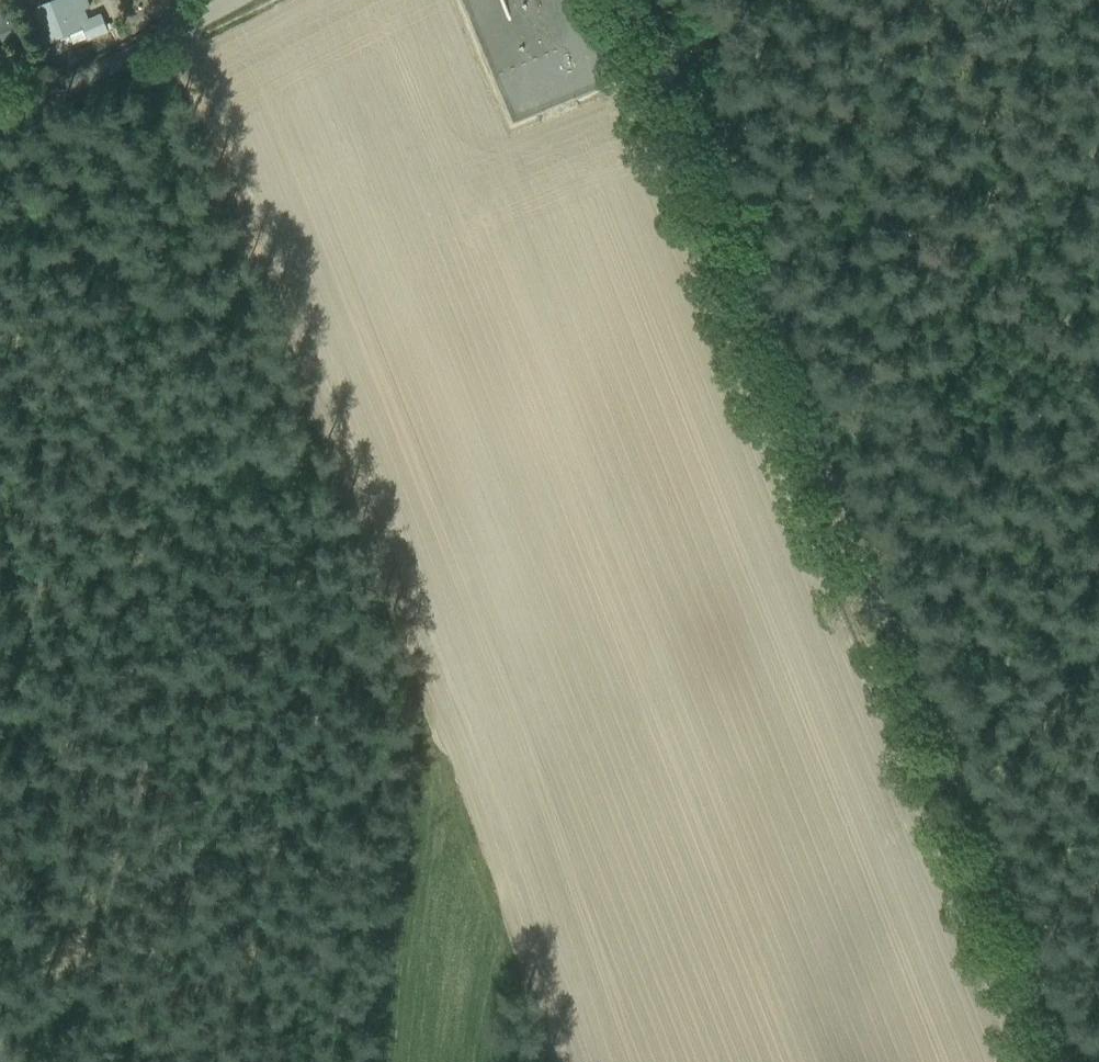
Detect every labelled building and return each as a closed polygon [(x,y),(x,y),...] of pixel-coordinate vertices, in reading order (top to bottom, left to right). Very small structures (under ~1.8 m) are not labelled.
[(90,17),(87,11),(91,9),(87,0),(48,0),(34,6),(47,39),(68,31),(73,43),(107,30),(100,13),(90,17)] [(25,40),(15,14),(0,19),(0,50),(25,40)]
